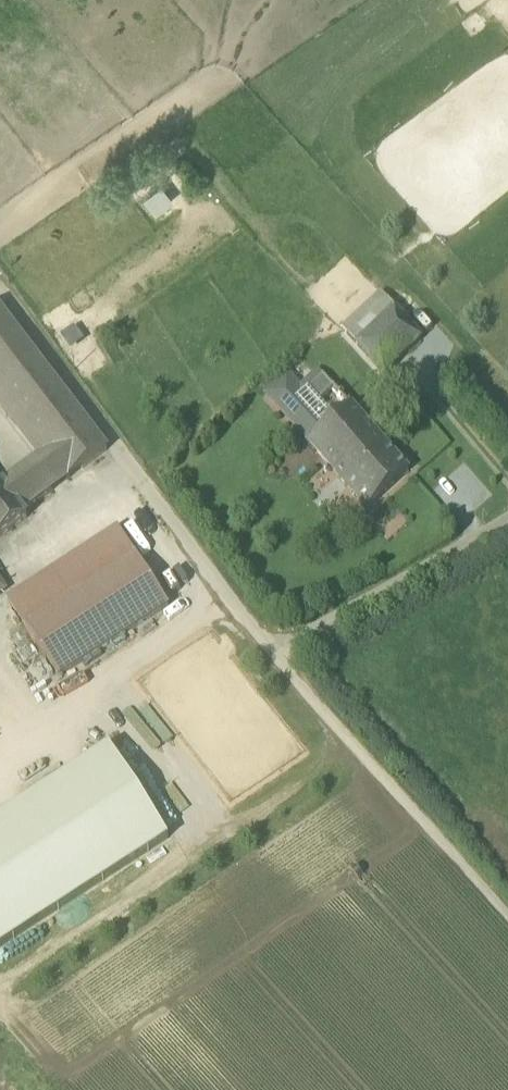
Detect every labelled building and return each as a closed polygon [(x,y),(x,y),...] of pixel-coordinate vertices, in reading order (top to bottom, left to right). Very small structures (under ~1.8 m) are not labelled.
[(145,199),(157,212),(173,198),(161,184),(145,199)] [(344,330),(387,378),(424,343),(382,296),(344,330)] [(48,450),(69,479),(107,450),(0,311),(0,386),(48,450)] [(265,395),(332,471),(374,435),(317,371),(299,388),(288,375),(265,395)] [(332,471),(367,510),(408,474),(374,435),(332,471)] [(41,499),(69,479),(48,450),(20,471),(41,499)] [(27,517),(23,512),(41,499),(20,471),(0,486),(0,537),(27,517)] [(7,599),(25,627),(135,555),(118,528),(7,599)] [(168,606),(135,555),(25,627),(58,678),(168,606)] [(108,750),(0,820),(0,946),(166,838),(108,750)]
